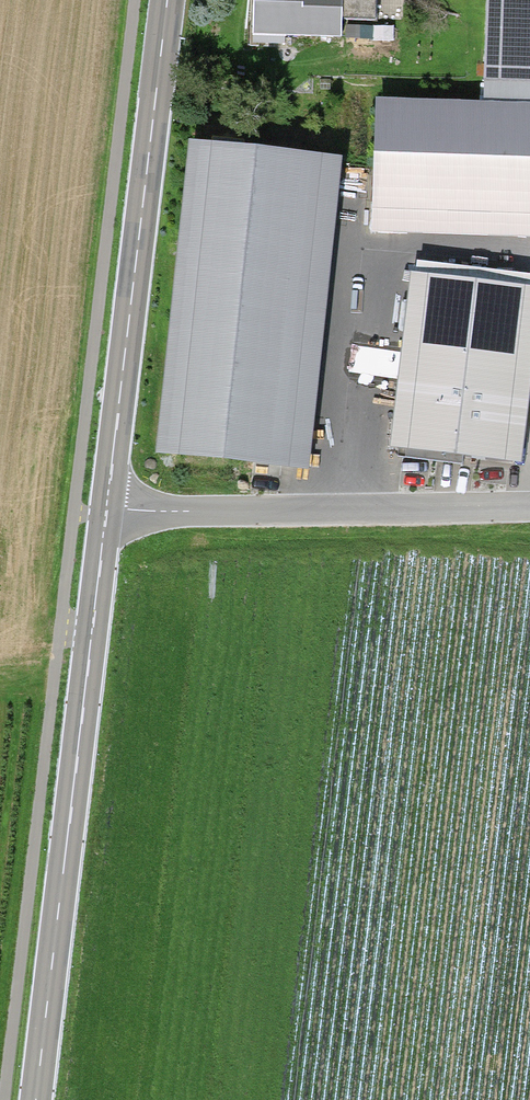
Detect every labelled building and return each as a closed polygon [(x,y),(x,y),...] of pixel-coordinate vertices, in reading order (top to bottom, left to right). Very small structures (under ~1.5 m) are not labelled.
[(253,36),(340,38),(340,19),(374,20),(375,0),(254,0),(253,36)] [(485,80),(529,81),(529,0),(487,0),(485,80)] [(381,106),(378,204),(529,208),(529,111),(381,106)] [(312,163),(197,148),(165,450),(280,464),(312,163)] [(422,279),(400,452),(513,462),(529,310),(529,287),(422,279)]
